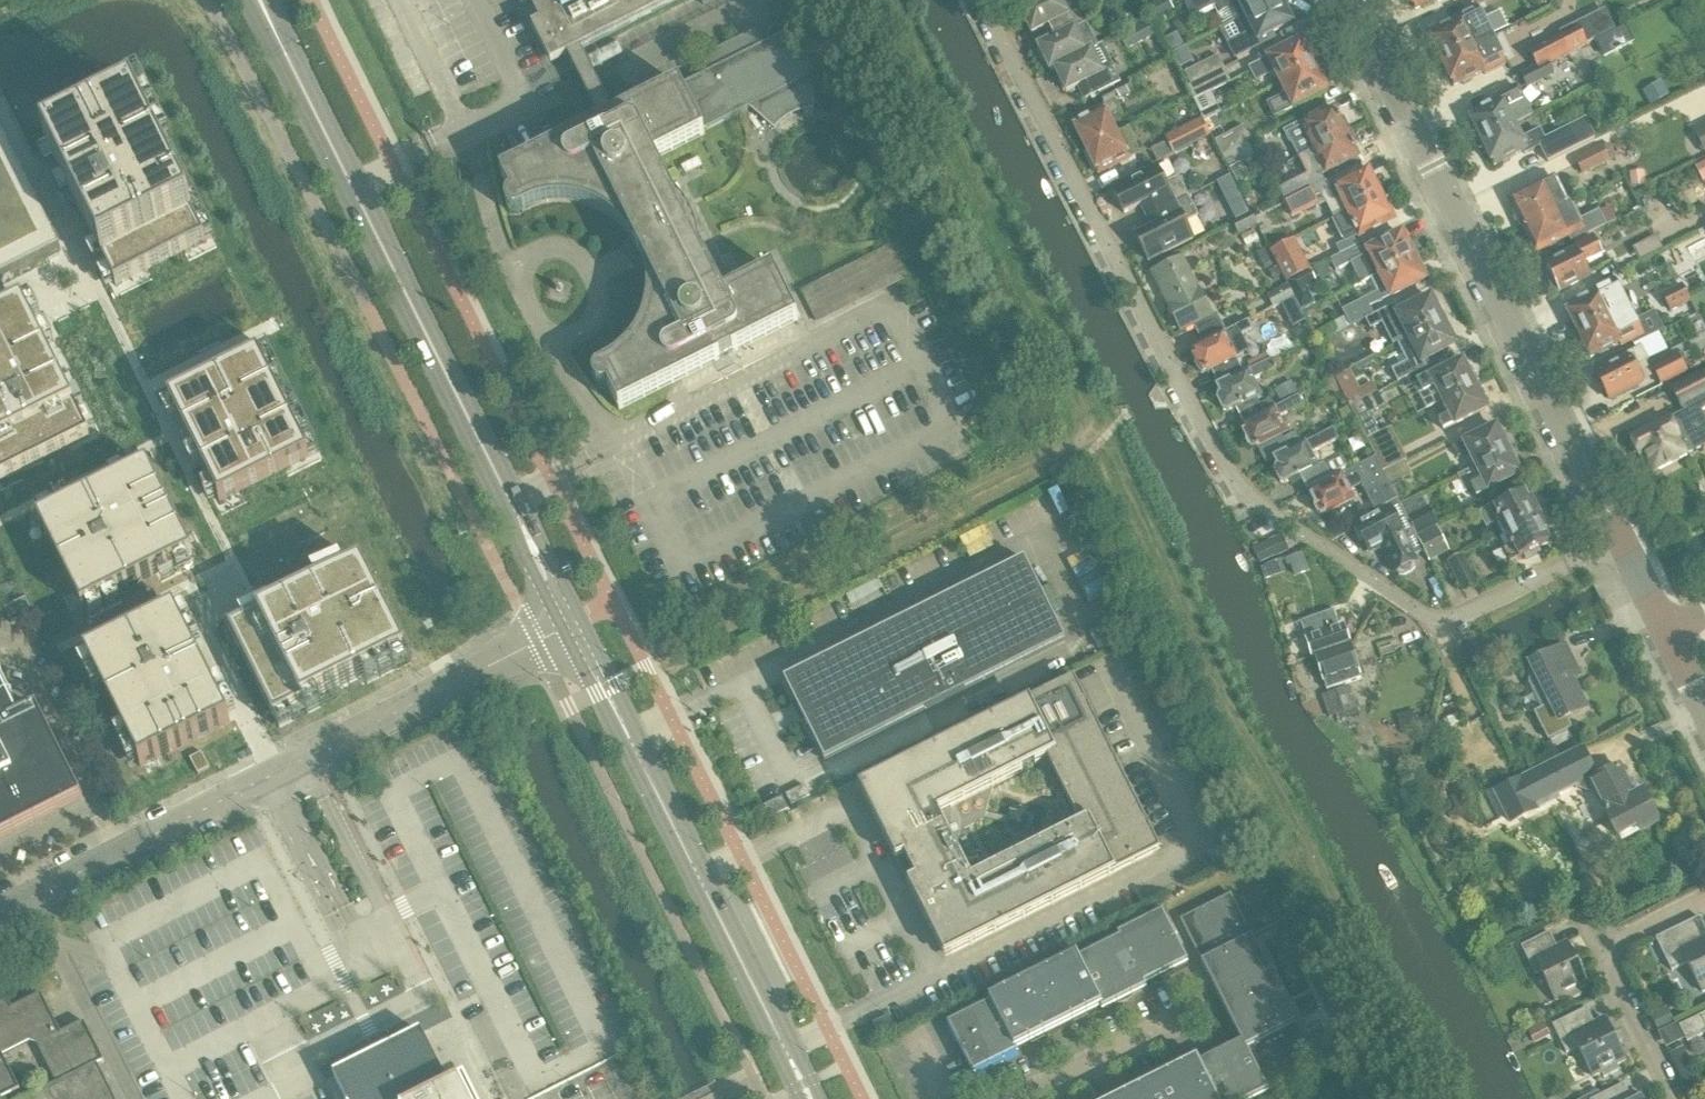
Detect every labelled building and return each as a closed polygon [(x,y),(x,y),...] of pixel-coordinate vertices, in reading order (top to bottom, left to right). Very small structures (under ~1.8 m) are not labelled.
[(564,49),(577,43),(662,0),(516,0),(546,58),(564,49)] [(1019,12),(1025,24),(1026,23),(1032,35),(1054,24),(1054,23),(1071,14),(1063,0),(1040,0),(1020,10),(1021,12),(1019,12)] [(1186,5),(1193,19),(1218,7),(1222,14),(1229,11),(1235,23),(1281,0),(1196,0),(1186,5)] [(1228,44),(1236,60),(1250,53),(1277,40),(1274,34),(1293,24),(1289,16),(1292,14),(1285,0),(1281,0),(1235,23),(1242,37),(1228,44)] [(1416,10),(1437,0),(1411,0),(1416,10)] [(1457,19),(1458,22),(1429,36),(1435,48),(1433,51),(1437,57),(1440,59),(1441,61),(1492,36),(1478,8),(1457,19)] [(1587,45),(1592,42),(1617,30),(1606,9),(1560,33),(1562,36),(1558,37),(1529,52),(1536,66),(1535,67),(1538,71),(1550,65),(1588,46),(1587,45)] [(1039,48),(1037,49),(1043,61),(1045,60),(1050,72),(1055,69),(1098,46),(1086,23),(1086,24),(1079,10),(1071,14),(1054,23),(1054,24),(1060,36),(1038,47),(1039,48)] [(680,84),(615,117),(602,124),(501,174),(512,196),(508,199),(507,202),(506,205),(507,209),(508,211),(511,213),(513,215),(516,215),(519,214),(526,212),(534,208),(543,205),(552,204),(559,203),(565,203),(574,204),(583,206),(591,209),(599,212),(606,216),(614,222),(621,228),(628,238),(633,246),(639,256),(642,264),(645,271),(646,277),(648,288),(648,296),(648,302),(647,309),(644,319),(641,329),(636,338),(629,347),(622,355),(614,361),(607,366),(600,370),(596,372),(594,375),(594,378),(594,382),(595,385),(597,387),(600,388),(603,389),(605,388),(609,388),(619,410),(798,320),(773,270),(723,295),(655,160),(705,134),(704,132),(751,108),(775,129),(777,126),(782,122),(787,118),(793,115),(796,113),(802,111),(808,110),(813,110),(810,79),(815,76),(792,31),(764,46),(757,31),(702,59),(709,73),(681,87),(680,84)] [(1506,64),(1492,36),(1441,61),(1443,65),(1442,68),(1445,75),(1449,76),(1454,87),(1483,73),(1485,75),(1506,64)] [(1302,40),(1248,68),(1256,82),(1273,74),(1278,84),(1315,66),(1314,64),(1315,60),(1311,52),(1308,51),(1302,40)] [(564,49),(602,124),(615,117),(577,43),(564,49)] [(1098,46),(1055,69),(1060,80),(1058,81),(1064,92),(1065,91),(1066,93),(1089,82),(1095,94),(1121,82),(1115,71),(1116,70),(1103,44),(1098,46)] [(1186,48),(1172,55),(1180,70),(1193,63),(1186,48)] [(1218,56),(1185,72),(1191,85),(1191,86),(1225,69),(1218,56)] [(1555,75),(1550,65),(1538,71),(1535,67),(1521,75),(1528,89),(1555,75)] [(1284,95),(1267,104),(1274,118),(1328,91),(1323,81),(1324,77),(1320,69),(1316,68),(1315,66),(1278,84),(1284,95)] [(1191,85),(1188,87),(1194,100),(1205,122),(1222,114),(1211,92),(1231,82),(1225,69),(1191,86),(1191,85)] [(1106,107),(1074,123),(1087,148),(1118,132),(1111,118),(1122,112),(1116,103),(1134,94),(1127,80),(1099,94),(1106,107)] [(1532,117),(1524,101),(1518,89),(1496,99),(1498,102),(1469,117),(1474,128),(1473,131),(1476,137),(1479,139),(1481,142),(1513,125),(1514,126),(1532,117)] [(136,102),(46,147),(81,216),(101,256),(105,264),(116,286),(206,241),(191,211),(136,102)] [(1301,122),(1283,131),(1290,145),(1291,144),(1298,157),(1312,150),(1350,131),(1344,119),(1341,120),(1335,108),(1302,125),(1301,122)] [(1172,153),(1208,136),(1200,121),(1165,138),(1172,153)] [(1513,125),(1481,142),(1483,145),(1482,148),(1485,155),(1488,156),(1493,167),(1523,152),(1524,155),(1540,147),(1547,163),(1594,140),(1585,121),(1544,141),(1539,132),(1521,141),(1514,126),(1513,125)] [(1118,132),(1087,148),(1100,174),(1141,153),(1136,142),(1128,127),(1118,132)] [(1222,154),(1250,140),(1244,127),(1216,141),(1222,154)] [(1695,132),(1704,154),(1704,127),(1695,132)] [(63,254),(51,231),(35,199),(0,129),(0,285),(63,254)] [(1350,131),(1312,150),(1324,174),(1359,156),(1353,145),(1356,143),(1350,131)] [(1254,157),(1247,143),(1251,141),(1250,140),(1222,154),(1230,170),(1254,157)] [(1603,146),(1575,160),(1582,176),(1610,162),(1610,161),(1603,147),(1603,146)] [(1178,178),(1165,185),(1157,169),(1112,191),(1124,215),(1146,205),(1151,216),(1146,219),(1147,219),(1188,198),(1178,178)] [(1318,189),(1313,192),(1318,202),(1314,204),(1316,208),(1326,204),(1333,219),(1348,211),(1382,194),(1378,185),(1374,183),(1368,171),(1330,191),(1325,182),(1316,186),(1318,189)] [(1644,172),(1631,173),(1632,187),(1646,185),(1644,172)] [(1311,175),(1279,191),(1284,202),(1316,186),(1311,175)] [(1553,180),(1512,201),(1517,212),(1516,215),(1519,222),(1523,223),(1524,226),(1566,205),(1553,180)] [(1316,186),(1284,202),(1291,216),(1318,202),(1313,192),(1318,189),(1316,186)] [(1348,211),(1333,219),(1345,243),(1360,235),(1393,219),(1386,206),(1386,203),(1382,194),(1348,211)] [(1185,225),(1198,218),(1188,198),(1147,219),(1152,217),(1157,229),(1136,239),(1148,264),(1193,242),(1185,225)] [(1569,203),(1566,205),(1524,226),(1525,229),(1524,232),(1527,238),(1531,239),(1537,251),(1569,235),(1572,243),(1605,226),(1599,213),(1579,223),(1569,203)] [(1239,235),(1257,226),(1252,215),(1233,224),(1239,235)] [(1349,251),(1330,260),(1336,271),(1351,264),(1361,284),(1371,279),(1414,257),(1402,234),(1372,249),(1368,242),(1349,251)] [(1288,282),(1311,270),(1295,238),(1270,251),(1287,283),(1288,282)] [(1567,256),(1546,266),(1552,277),(1548,279),(1554,291),(1558,289),(1559,292),(1591,276),(1585,265),(1602,256),(1594,239),(1566,253),(1567,256)] [(1345,316),(1313,334),(1319,344),(1341,332),(1351,327),(1374,316),(1369,307),(1390,297),(1391,298),(1426,280),(1414,257),(1371,279),(1378,292),(1342,310),(1345,316)] [(1184,258),(1154,273),(1162,289),(1161,292),(1164,299),(1168,300),(1169,303),(1168,303),(1182,332),(1194,326),(1203,343),(1221,335),(1226,332),(1216,313),(1213,315),(1184,258)] [(1318,283),(1311,270),(1288,282),(1302,310),(1315,304),(1307,288),(1318,283)] [(1595,293),(1565,309),(1570,320),(1569,324),(1573,330),(1576,331),(1577,334),(1579,337),(1578,341),(1581,347),(1585,348),(1590,359),(1620,343),(1621,346),(1631,341),(1633,346),(1664,330),(1655,311),(1636,320),(1629,307),(1622,293),(1618,284),(1615,280),(1614,280),(1594,291),(1595,293)] [(1682,284),(1662,294),(1671,313),(1691,302),(1682,284)] [(1273,308),(1294,297),(1287,285),(1267,296),(1273,308)] [(1385,310),(1366,320),(1371,329),(1383,323),(1394,346),(1398,344),(1411,337),(1446,320),(1440,307),(1435,306),(1431,297),(1399,314),(1395,306),(1385,310)] [(0,317),(0,481),(90,437),(75,407),(61,379),(57,372),(24,305),(0,317)] [(1407,363),(1392,370),(1398,383),(1406,379),(1428,368),(1424,361),(1455,345),(1451,336),(1452,332),(1446,320),(1411,337),(1398,344),(1407,363)] [(1203,343),(1190,350),(1197,364),(1197,368),(1199,372),(1203,374),(1211,370),(1219,386),(1246,373),(1238,359),(1251,352),(1242,335),(1252,330),(1248,321),(1226,332),(1221,335),(1203,343)] [(1642,382),(1653,376),(1646,363),(1649,361),(1643,348),(1621,359),(1622,362),(1596,374),(1609,400),(1643,383),(1642,382)] [(259,355),(169,400),(171,405),(174,410),(178,418),(178,419),(194,451),(201,464),(201,466),(211,484),(211,485),(217,498),(220,502),(242,491),(262,481),(285,470),(310,457),(308,453),(259,355)] [(1660,385),(1687,372),(1679,355),(1652,368),(1660,385)] [(1219,386),(1217,387),(1221,395),(1219,396),(1218,401),(1223,411),(1227,412),(1236,408),(1243,423),(1244,424),(1276,408),(1275,406),(1270,409),(1266,401),(1260,404),(1258,398),(1263,395),(1255,380),(1277,369),(1273,360),(1246,373),(1219,386)] [(1463,360),(1419,383),(1424,392),(1420,395),(1427,409),(1441,402),(1479,383),(1470,367),(1467,369),(1463,360)] [(1629,446),(1633,454),(1637,455),(1639,458),(1643,456),(1652,474),(1687,456),(1687,455),(1704,447),(1696,432),(1697,432),(1694,426),(1693,426),(1690,420),(1689,418),(1701,412),(1704,410),(1704,373),(1672,389),(1684,413),(1669,420),(1629,439),(1631,441),(1629,445),(1629,446)] [(1448,416),(1439,421),(1444,431),(1488,409),(1483,401),(1487,399),(1479,383),(1441,402),(1448,416)] [(1359,419),(1385,405),(1380,393),(1353,407),(1359,419)] [(1243,423),(1240,424),(1247,439),(1247,443),(1249,447),(1252,449),(1257,447),(1266,463),(1274,459),(1302,445),(1301,443),(1296,433),(1290,436),(1280,417),(1303,406),(1298,397),(1276,408),(1244,424),(1243,423)] [(1496,426),(1453,448),(1457,458),(1466,453),(1474,468),(1512,448),(1504,432),(1500,434),(1496,426)] [(1302,445),(1274,459),(1279,467),(1277,468),(1276,472),(1281,482),(1285,483),(1300,476),(1306,489),(1331,477),(1349,467),(1344,457),(1326,466),(1324,463),(1319,466),(1312,452),(1334,440),(1339,438),(1334,429),(1330,431),(1307,442),(1306,441),(1301,443),(1302,445)] [(1385,433),(1372,440),(1380,456),(1394,450),(1385,433)] [(1474,468),(1458,476),(1465,492),(1471,489),(1476,498),(1521,475),(1517,467),(1520,465),(1512,448),(1474,468)] [(1342,473),(1307,491),(1315,506),(1314,509),(1317,514),(1322,517),(1355,500),(1351,492),(1363,486),(1376,512),(1387,506),(1398,501),(1384,473),(1377,458),(1343,475),(1342,473)] [(1405,462),(1384,473),(1398,501),(1399,500),(1410,495),(1403,481),(1412,476),(1405,462)] [(41,519),(38,521),(49,542),(74,592),(81,607),(83,610),(85,609),(87,609),(87,608),(100,602),(103,600),(117,594),(118,593),(156,574),(158,573),(171,566),(175,565),(188,558),(189,557),(193,555),(191,552),(184,537),(148,466),(143,468),(137,471),(129,475),(128,475),(126,477),(112,484),(94,493),(72,504),(58,510),(58,511),(57,511),(55,512),(41,519)] [(1489,507),(1478,513),(1486,528),(1497,523),(1502,534),(1539,515),(1544,513),(1535,496),(1527,500),(1524,494),(1491,511),(1489,507)] [(1389,510),(1357,526),(1370,552),(1381,546),(1394,572),(1396,571),(1399,575),(1405,574),(1412,571),(1415,566),(1414,561),(1416,560),(1414,557),(1424,551),(1417,538),(1417,537),(1410,523),(1399,500),(1398,501),(1387,506),(1389,510)] [(1429,513),(1410,523),(1417,537),(1436,526),(1429,513)] [(1509,547),(1493,555),(1498,564),(1508,560),(1510,563),(1552,541),(1539,515),(1502,534),(1509,547)] [(460,537),(468,532),(464,524),(456,528),(460,537)] [(1436,528),(1417,538),(1424,551),(1429,560),(1448,551),(1436,528)] [(1283,535),(1253,549),(1260,564),(1289,551),(1283,535)] [(1302,554),(1289,558),(1292,564),(1296,576),(1308,571),(1302,554)] [(1463,591),(1477,584),(1461,554),(1447,561),(1463,591)] [(823,760),(1063,641),(1023,560),(783,680),(823,760)] [(244,622),(229,629),(274,719),(406,653),(361,563),(345,571),(336,576),(317,586),(294,597),(288,600),(274,607),(273,608),(259,614),(244,622)] [(25,599),(4,610),(11,625),(15,623),(33,614),(25,599)] [(1334,611),(1301,622),(1306,639),(1312,658),(1314,657),(1350,645),(1349,643),(1344,626),(1338,628),(1336,622),(1337,621),(1334,611)] [(141,629),(86,657),(87,659),(88,661),(94,674),(103,692),(122,730),(123,732),(130,745),(131,749),(138,761),(139,763),(141,767),(144,765),(159,758),(230,722),(228,717),(225,711),(221,703),(221,702),(202,666),(184,629),(177,614),(175,612),(167,616),(152,624),(141,629)] [(1350,645),(1314,657),(1323,683),(1325,682),(1327,690),(1347,683),(1361,678),(1360,676),(1355,661),(1350,645)] [(1569,682),(1580,676),(1565,647),(1536,661),(1542,673),(1536,676),(1550,705),(1535,713),(1548,740),(1572,729),(1568,720),(1584,712),(1569,682)] [(944,958),(1159,850),(1073,679),(858,787),(944,958)] [(82,799),(36,710),(19,719),(0,681),(0,841),(82,799)] [(1350,686),(1322,696),(1330,718),(1338,715),(1340,721),(1360,714),(1358,709),(1350,686)] [(1620,768),(1597,779),(1583,750),(1496,792),(1511,823),(1591,782),(1618,837),(1638,827),(1641,833),(1658,824),(1642,792),(1634,796),(1620,768)] [(210,768),(202,753),(190,759),(198,775),(210,768)] [(804,785),(785,795),(790,805),(809,795),(804,785)] [(763,806),(762,807),(768,818),(787,809),(781,797),(763,806)] [(1318,1067),(1230,894),(1179,920),(1240,1041),(1266,1093),(1318,1067)] [(1187,963),(1162,912),(1117,934),(1119,938),(1144,988),(1146,988),(1144,985),(1187,963)] [(1700,917),(1656,939),(1672,971),(1688,963),(1703,993),(1704,992),(1704,928),(1700,917)] [(1540,973),(1555,1003),(1565,998),(1567,1002),(1581,995),(1579,990),(1587,986),(1579,969),(1582,968),(1578,958),(1574,959),(1567,943),(1557,948),(1549,933),(1521,947),(1535,976),(1540,973)] [(1144,988),(1119,938),(1077,958),(1103,1009),(1144,988)] [(1103,1009),(1077,958),(1076,955),(1032,976),(1058,1028),(1100,1007),(1101,1010),(1103,1009)] [(1058,1028),(1032,976),(989,998),(990,1002),(1016,1053),(1017,1052),(1015,1049),(1058,1028)] [(98,1065),(105,1062),(85,1022),(62,1034),(42,994),(13,1009),(6,996),(0,999),(0,1098),(2,1098),(19,1091),(23,1098),(115,1098),(98,1065)] [(971,1075),(1016,1053),(990,1002),(946,1024),(971,1075)] [(1620,1044),(1615,1034),(1612,1035),(1604,1019),(1594,1024),(1587,1009),(1552,1026),(1567,1055),(1578,1049),(1592,1078),(1602,1073),(1604,1078),(1618,1070),(1616,1066),(1625,1062),(1617,1045),(1620,1044)] [(1658,1029),(1672,1022),(1665,1009),(1652,1016),(1658,1029)] [(1678,1028),(1686,1044),(1704,1034),(1704,1014),(1678,1028)] [(460,1083),(449,1088),(421,1033),(380,1054),(334,1077),(345,1098),(468,1098),(460,1083)] [(1240,1041),(1197,1063),(1215,1098),(1254,1098),(1266,1093),(1240,1041)] [(1197,1063),(1195,1060),(1153,1081),(1162,1098),(1215,1098),(1197,1063)] [(1153,1081),(1117,1098),(1162,1098),(1153,1081)] [(1624,1085),(1594,1098),(1631,1098),(1624,1085)]
